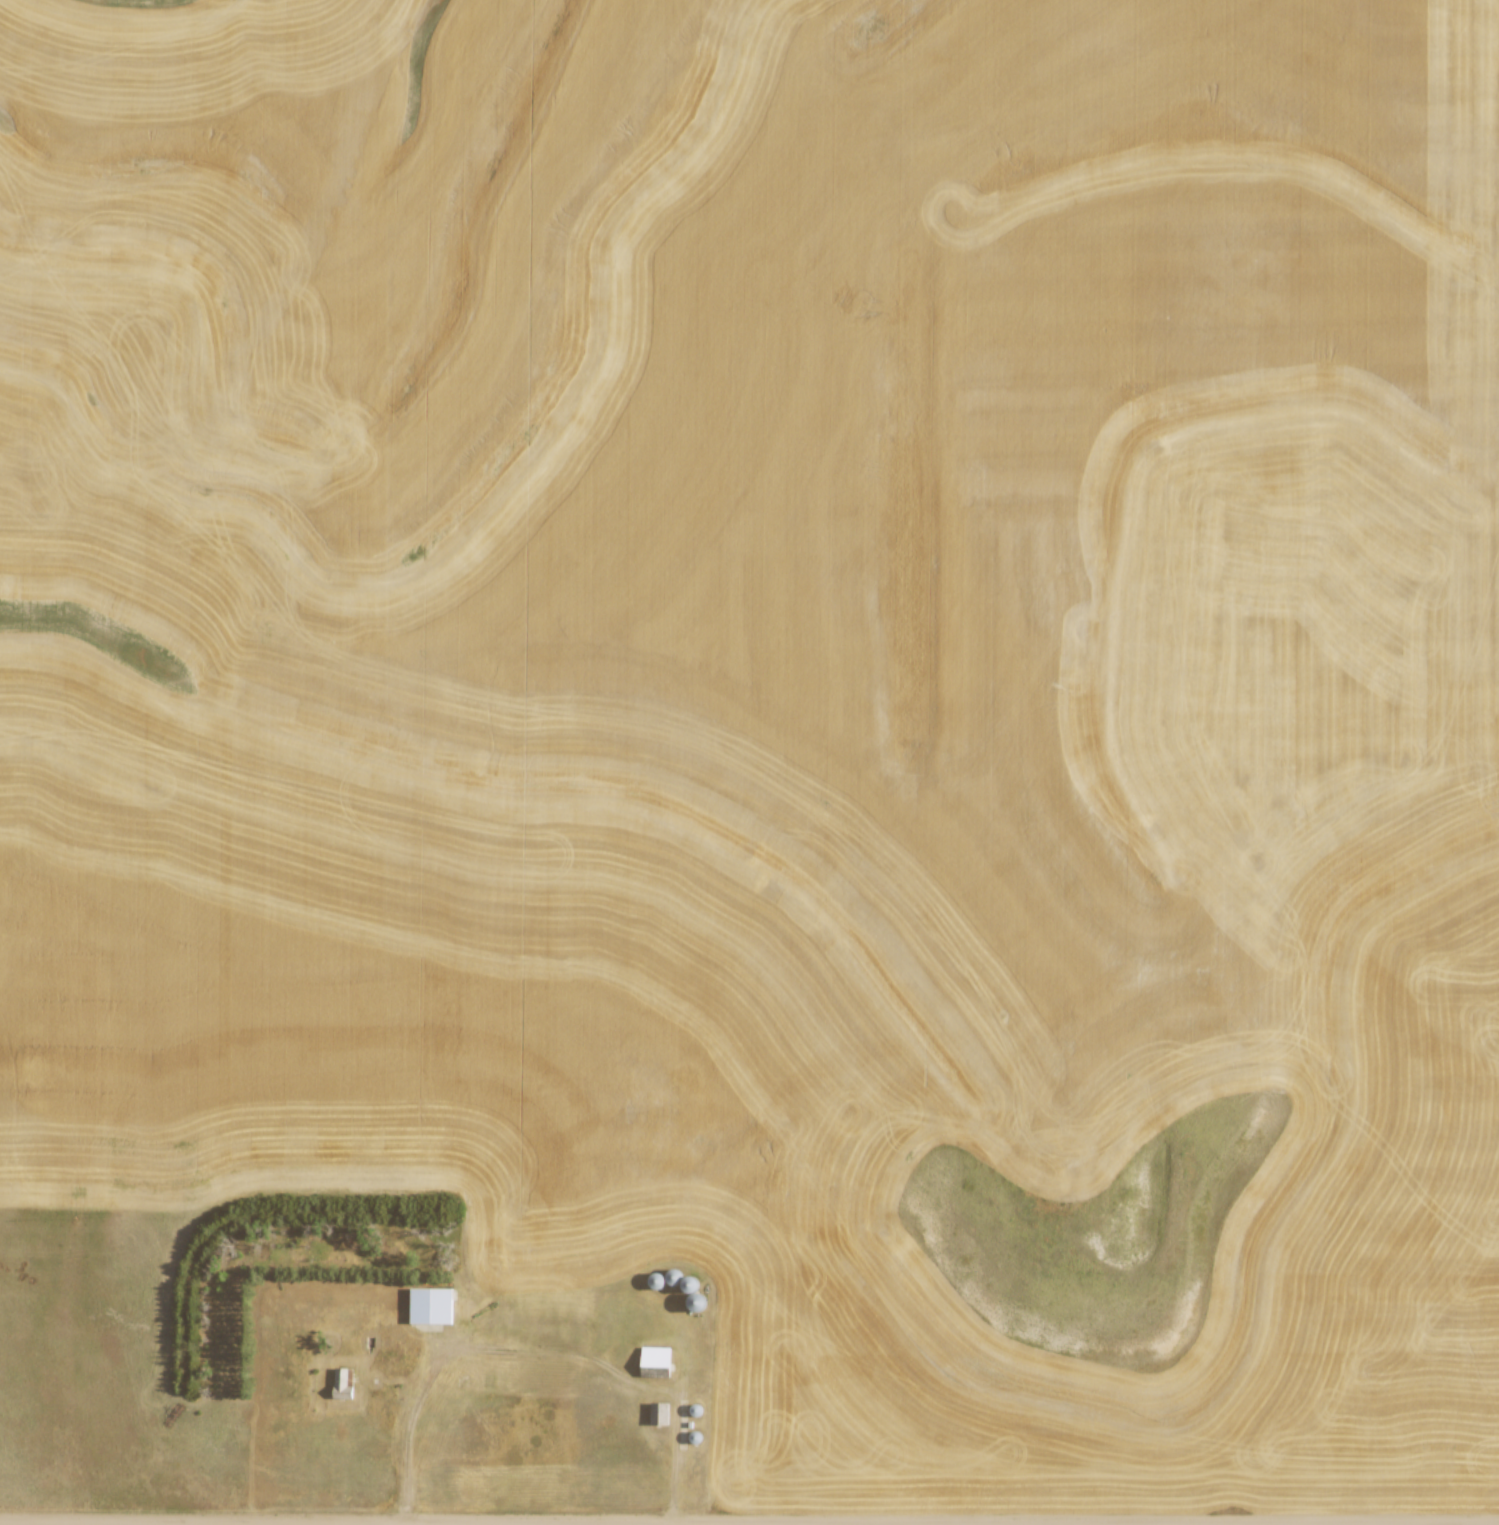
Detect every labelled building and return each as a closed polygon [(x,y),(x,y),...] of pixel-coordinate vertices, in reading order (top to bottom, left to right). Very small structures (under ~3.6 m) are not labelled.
[(452,1287),(452,1321),(411,1320),(411,1287),(452,1287)] [(672,1346),(671,1374),(644,1373),(645,1345),(672,1346)] [(352,1367),(352,1397),(333,1397),(333,1367),(352,1367)] [(668,1402),(667,1423),(649,1422),(650,1401),(668,1402)]
